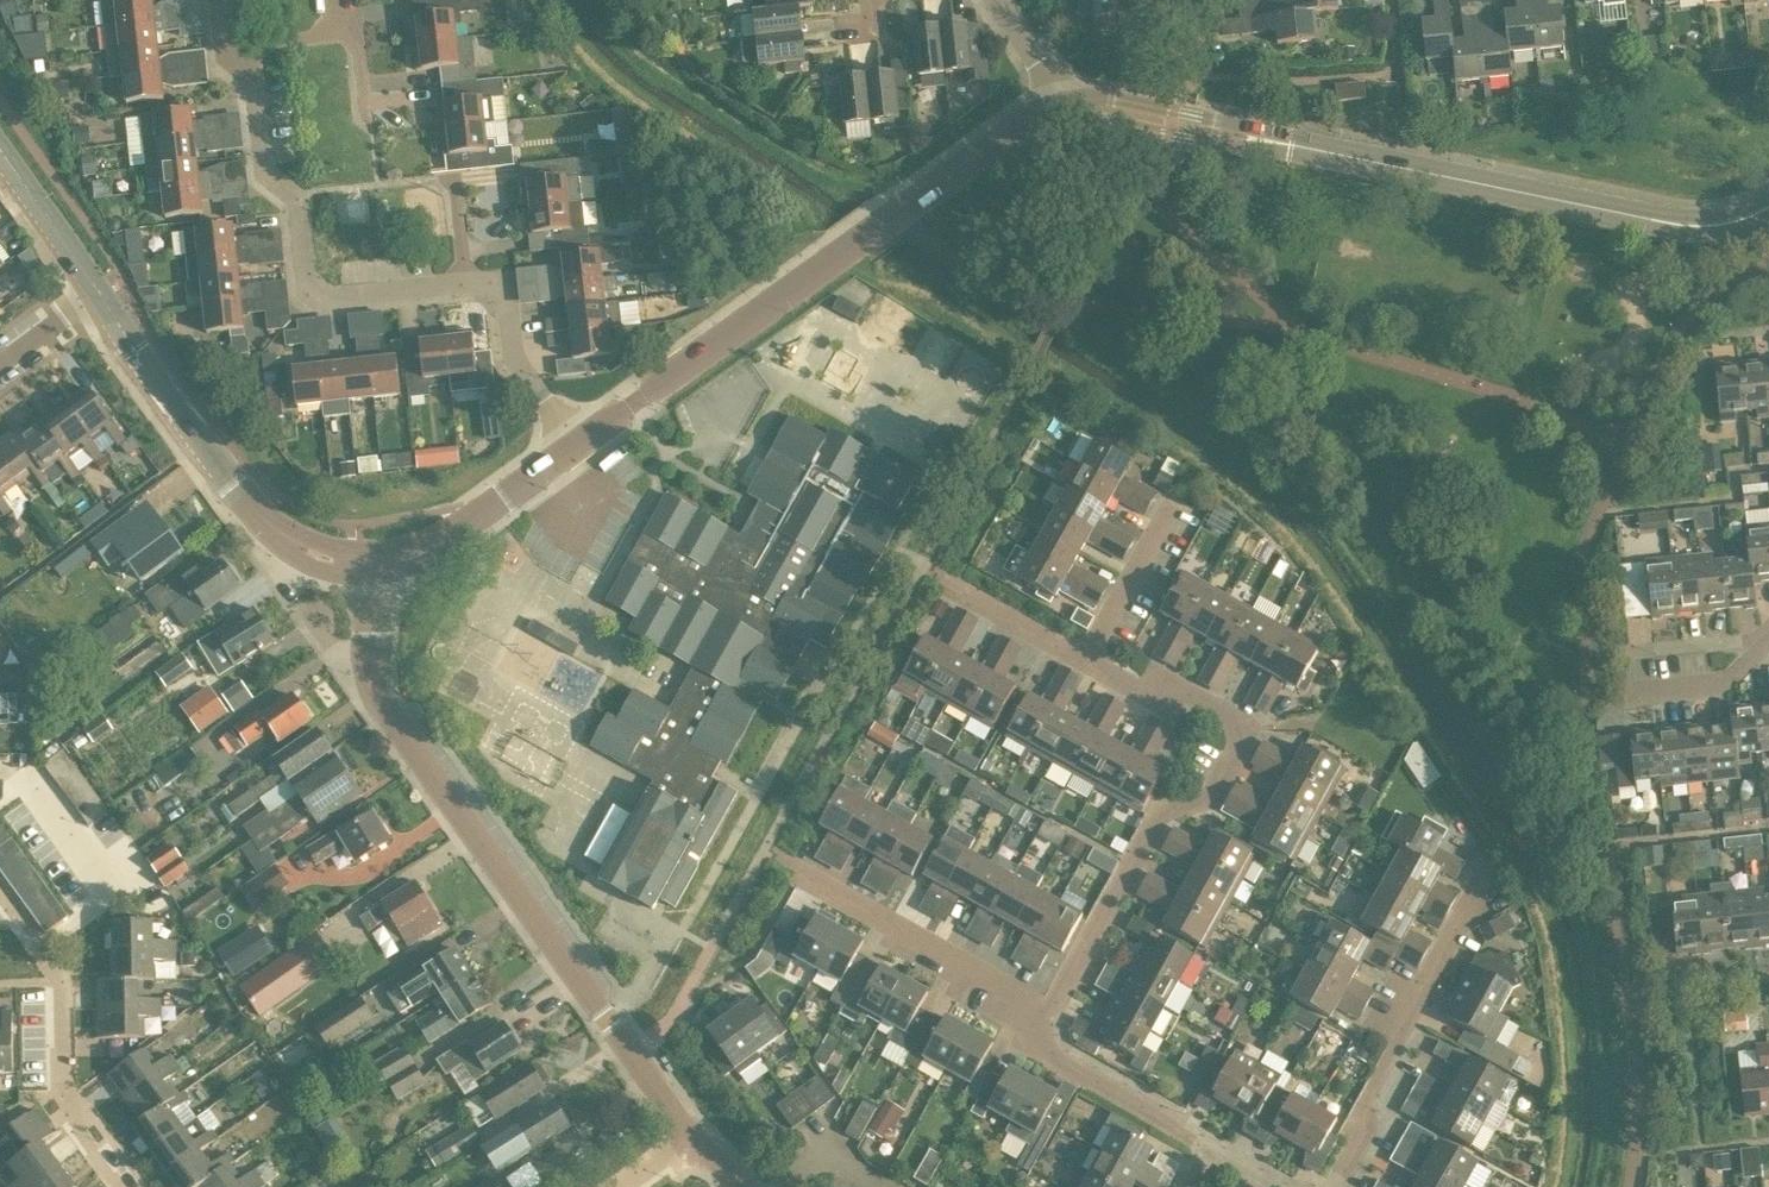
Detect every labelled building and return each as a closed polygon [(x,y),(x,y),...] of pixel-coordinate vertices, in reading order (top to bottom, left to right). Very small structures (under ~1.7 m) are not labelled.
[(103,26),(179,18),(178,6),(166,7),(153,9),(152,0),(115,0),(100,2),(103,26)] [(419,43),(456,39),(454,25),(462,24),(461,14),(477,12),(476,0),(419,0),(413,1),(415,18),(410,19),(412,34),(418,33),(419,43)] [(511,18),(531,15),(529,0),(509,0),(511,18)] [(754,13),(800,8),(815,6),(814,0),(767,0),(767,1),(747,3),(749,13),(754,13)] [(1098,32),(1124,29),(1123,15),(1135,14),(1134,1),(1144,0),(1094,0),(1098,32)] [(1265,17),(1314,12),(1315,12),(1338,10),(1337,0),(1274,0),(1263,1),(1265,17)] [(1455,74),(1453,42),(1449,0),(1433,0),(1435,21),(1422,23),(1426,63),(1427,63),(1429,76),(1455,74)] [(1507,36),(1510,53),(1536,51),(1530,0),(1515,0),(1516,12),(1504,14),(1507,36)] [(1536,51),(1565,48),(1561,8),(1547,9),(1546,0),(1530,0),(1536,51)] [(1492,3),(1477,4),(1485,80),(1512,78),(1510,53),(1507,36),(1495,38),(1492,3)] [(1453,42),(1455,74),(1456,83),(1485,80),(1477,4),(1461,6),(1465,41),(1453,42)] [(757,37),(757,39),(803,34),(800,8),(754,13),(755,15),(743,16),(740,20),(742,35),(745,38),(757,37)] [(1314,12),(1265,17),(1240,20),(1242,37),(1277,34),(1278,46),(1317,42),(1315,12),(1314,12)] [(16,32),(36,30),(34,15),(14,17),(16,32)] [(103,26),(106,52),(157,47),(155,33),(170,31),(180,30),(179,18),(103,26)] [(942,28),(946,72),(965,71),(967,83),(991,81),(988,52),(971,54),(968,25),(942,28)] [(920,75),(946,72),(942,28),(915,31),(920,75)] [(26,58),(52,54),(48,30),(22,34),(26,58)] [(803,34),(757,39),(742,41),(744,63),(759,61),(760,66),(784,64),(786,74),(801,72),(800,62),(806,61),(803,34)] [(456,39),(419,43),(421,57),(415,57),(416,72),(444,69),(445,80),(476,77),(476,80),(500,78),(499,61),(475,64),(475,63),(458,65),(456,39)] [(124,75),(125,76),(184,70),(183,58),(158,61),(157,47),(106,52),(108,77),(124,75)] [(184,70),(125,76),(128,104),(163,100),(161,84),(173,83),(186,82),(184,70)] [(895,74),(868,77),(873,121),(900,118),(899,111),(910,110),(907,74),(895,76),(895,74)] [(873,121),(868,77),(841,80),(841,86),(831,87),(833,105),(843,104),(845,124),(873,121)] [(446,118),(447,128),(483,124),(495,123),(493,99),(505,97),(503,78),(442,85),(444,104),(439,104),(440,119),(446,118)] [(1335,85),(1337,102),(1366,99),(1365,83),(1335,85)] [(638,149),(637,109),(619,110),(621,150),(638,149)] [(140,117),(143,141),(217,134),(216,122),(193,125),(191,111),(140,117)] [(483,124),(447,128),(448,141),(443,142),(444,157),(468,154),(470,171),(514,166),(512,147),(496,148),(495,140),(485,141),(483,124)] [(146,167),(160,165),(197,161),(195,148),(207,147),(219,145),(217,134),(143,141),(146,167)] [(529,197),(530,207),(583,201),(580,177),(587,177),(585,158),(520,165),(524,198),(529,197)] [(160,165),(163,191),(223,184),(222,173),(198,176),(197,161),(160,165)] [(201,199),(213,198),(223,197),(225,218),(241,216),(240,206),(239,195),(225,197),(223,184),(163,191),(166,218),(203,214),(201,199)] [(583,201),(530,207),(532,220),(527,221),(528,236),(550,234),(552,249),(611,242),(611,236),(589,238),(588,226),(586,226),(583,201)] [(13,221),(5,210),(0,214),(0,230),(13,221)] [(255,216),(241,217),(242,227),(256,225),(255,216)] [(3,245),(21,232),(13,221),(0,230),(0,242),(3,245)] [(198,255),(198,256),(259,248),(258,239),(234,241),(232,226),(183,231),(186,256),(198,255)] [(144,227),(131,229),(133,250),(147,248),(144,227)] [(696,241),(679,242),(681,264),(698,262),(696,241)] [(534,268),(536,285),(601,278),(599,265),(614,264),(612,243),(589,246),(590,255),(562,258),(563,268),(556,269),(553,266),(534,268)] [(186,282),(237,277),(236,265),(260,262),(259,248),(198,256),(201,280),(186,282)] [(202,294),(203,307),(264,300),(263,289),(239,291),(237,277),(186,282),(187,295),(202,294)] [(567,307),(603,303),(602,293),(618,291),(617,277),(601,278),(536,285),(538,303),(556,301),(559,298),(566,297),(567,307)] [(264,300),(203,307),(206,334),(230,331),(231,337),(243,336),(241,315),(266,312),(264,300)] [(624,302),(625,323),(644,322),(643,301),(624,302)] [(546,324),(547,336),(617,328),(617,327),(623,327),(620,302),(603,304),(603,303),(567,307),(569,323),(558,325),(558,323),(546,324)] [(289,315),(266,318),(267,332),(283,330),(290,323),(289,315)] [(617,328),(547,336),(549,348),(561,347),(571,345),(573,361),(557,363),(558,376),(584,374),(582,359),(609,356),(608,345),(614,341),(617,328)] [(297,332),(284,333),(285,347),(299,346),(297,332)] [(446,336),(445,336),(450,379),(473,376),(474,391),(495,388),(491,352),(474,353),(472,333),(456,334),(457,340),(446,341),(446,336)] [(380,336),(366,338),(372,399),(399,396),(395,360),(383,361),(382,348),(380,336)] [(421,361),(405,363),(409,397),(429,395),(429,387),(438,386),(437,380),(450,379),(445,336),(419,339),(421,361)] [(360,363),(343,365),(348,415),(351,414),(349,402),(372,399),(366,338),(357,339),(358,351),(360,363)] [(315,343),(322,405),(323,417),(348,415),(343,365),(330,367),(327,342),(315,343)] [(295,408),(322,405),(315,343),(304,345),(307,369),(291,371),(295,408)] [(1742,363),(1748,412),(1756,411),(1757,420),(1768,419),(1768,370),(1768,360),(1742,363)] [(1748,412),(1742,363),(1715,366),(1722,424),(1736,422),(1735,413),(1748,412)] [(280,387),(267,388),(270,418),(283,417),(281,400),(282,400),(280,387)] [(90,390),(67,407),(90,439),(90,438),(94,443),(108,432),(118,446),(126,440),(90,390)] [(52,417),(43,424),(66,455),(67,455),(70,460),(85,449),(95,463),(103,456),(94,443),(90,438),(90,439),(67,407),(66,407),(64,404),(50,414),(52,417)] [(669,709),(635,690),(618,719),(609,714),(591,747),(655,783),(665,765),(685,777),(691,767),(701,772),(709,758),(717,763),(719,759),(727,763),(761,702),(756,699),(760,691),(776,700),(794,668),(790,666),(795,658),(798,659),(809,640),(823,648),(857,587),(860,588),(902,513),(896,510),(913,478),(837,436),(834,441),(791,417),(748,495),(759,501),(739,538),(725,530),(726,529),(665,495),(605,602),(635,618),(629,629),(693,665),(669,709)] [(43,424),(21,440),(44,473),(59,462),(72,480),(80,474),(70,460),(67,455),(66,455),(43,424)] [(0,441),(0,462),(18,486),(34,474),(49,495),(57,490),(44,473),(21,440),(14,431),(0,441)] [(1094,442),(1081,465),(1118,486),(1131,462),(1094,442)] [(437,449),(415,452),(417,469),(439,466),(437,449)] [(1758,454),(1758,464),(1768,463),(1768,453),(1758,454)] [(1724,458),(1726,468),(1744,466),(1743,456),(1724,458)] [(0,462),(0,511),(3,515),(11,510),(2,497),(18,486),(0,462)] [(1081,465),(1069,488),(1105,508),(1118,486),(1081,465)] [(1154,484),(1167,491),(1174,479),(1161,472),(1154,484)] [(1760,474),(1741,476),(1744,503),(1748,503),(1747,494),(1756,493),(1755,485),(1761,484),(1760,474)] [(1069,488),(1056,510),(1093,530),(1105,508),(1069,488)] [(1744,504),(1725,506),(1726,516),(1745,514),(1744,504)] [(1712,507),(1693,509),(1694,519),(1713,517),(1712,507)] [(1751,522),(1768,521),(1768,508),(1750,509),(1751,522)] [(1694,519),(1693,509),(1674,511),(1675,521),(1694,519)] [(1056,510),(1044,533),(1080,553),(1093,530),(1056,510)] [(1641,514),(1642,524),(1661,523),(1660,513),(1641,514)] [(93,543),(104,557),(117,548),(142,581),(180,553),(156,521),(135,538),(122,521),(93,543)] [(1747,550),(1749,550),(1752,585),(1755,585),(1768,584),(1768,524),(1745,527),(1747,550)] [(1044,533),(1031,555),(1067,575),(1080,553),(1044,533)] [(1735,561),(1725,562),(1730,611),(1757,609),(1755,585),(1752,585),(1749,550),(1747,550),(1734,551),(1735,561)] [(1712,554),(1697,555),(1703,614),(1730,611),(1725,562),(1713,563),(1712,554)] [(1067,575),(1031,555),(1018,578),(1039,590),(1036,596),(1050,604),(1053,598),(1054,599),(1067,575)] [(1684,566),(1674,567),(1679,617),(1703,614),(1697,555),(1683,557),(1684,566)] [(1679,617),(1674,567),(1662,568),(1661,559),(1647,561),(1653,620),(1679,617)] [(171,608),(186,630),(211,613),(208,609),(238,587),(221,562),(201,576),(198,571),(185,580),(183,576),(168,586),(164,581),(145,594),(160,616),(171,608)] [(1165,636),(1175,642),(1207,585),(1184,573),(1176,586),(1170,583),(1158,604),(1164,608),(1160,615),(1173,622),(1165,636)] [(1194,634),(1206,640),(1229,598),(1207,585),(1175,642),(1186,648),(1194,634)] [(970,642),(983,618),(945,597),(932,620),(970,642)] [(1210,661),(1220,667),(1251,610),(1229,598),(1206,640),(1218,647),(1210,661)] [(135,606),(95,635),(108,653),(135,633),(131,627),(144,618),(135,606)] [(1095,618),(1078,609),(1071,622),(1087,631),(1095,618)] [(253,610),(219,631),(239,663),(273,642),(253,610)] [(1239,659),(1251,665),(1274,623),(1251,610),(1220,667),(1231,673),(1239,659)] [(534,620),(529,632),(579,652),(584,640),(534,620)] [(1254,686),(1265,692),(1297,636),(1274,623),(1251,665),(1263,672),(1254,686)] [(903,664),(890,688),(917,704),(924,691),(925,692),(956,636),(946,630),(938,645),(925,638),(909,667),(903,664)] [(1536,643),(1541,645),(1545,636),(1540,634),(1536,643)] [(956,636),(925,692),(948,704),(971,663),(959,657),(967,642),(956,636)] [(1297,636),(1265,692),(1276,699),(1284,684),(1297,691),(1298,689),(1305,693),(1316,675),(1308,670),(1320,649),(1297,636)] [(182,653),(155,673),(166,688),(193,668),(182,653)] [(948,704),(970,717),(1001,661),(990,655),(982,669),(971,663),(948,704)] [(1001,661),(970,717),(994,730),(1017,689),(1004,681),(1012,667),(1001,661)] [(45,674),(56,688),(71,676),(59,662),(45,674)] [(245,679),(226,694),(240,711),(259,695),(245,679)] [(209,688),(182,707),(199,731),(226,712),(209,688)] [(1006,737),(1029,750),(1061,694),(1050,688),(1042,703),(1029,696),(1006,737)] [(1029,750),(1052,762),(1075,721),(1063,715),(1071,700),(1061,694),(1029,750)] [(32,695),(8,695),(9,723),(32,723),(32,695)] [(259,712),(224,735),(235,752),(270,729),(279,741),(309,721),(307,718),(309,714),(304,707),(299,706),(292,696),(262,716),(259,712)] [(1757,704),(1763,754),(1768,753),(1768,702),(1757,704)] [(1730,706),(1732,721),(1733,721),(1738,766),(1739,766),(1751,764),(1750,755),(1763,754),(1757,704),(1730,706)] [(1052,762),(1074,775),(1105,719),(1094,713),(1086,728),(1075,721),(1052,762)] [(62,744),(70,755),(91,740),(93,742),(113,729),(103,715),(62,744)] [(1074,775),(1096,787),(1120,746),(1108,740),(1116,725),(1105,719),(1074,775)] [(1733,721),(1732,721),(1708,724),(1714,782),(1741,779),(1739,766),(1738,766),(1733,721)] [(868,737),(891,750),(899,736),(876,723),(868,737)] [(1708,724),(1682,726),(1688,785),(1714,782),(1708,724)] [(1682,726),(1658,729),(1664,787),(1688,785),(1682,726)] [(1633,757),(1614,759),(1615,767),(1618,792),(1651,789),(1650,779),(1661,778),(1662,788),(1664,787),(1658,729),(1630,732),(1633,757)] [(932,731),(925,742),(947,756),(954,745),(932,731)] [(229,806),(236,817),(330,752),(317,732),(275,761),(266,767),(272,776),(229,806)] [(1096,787),(1119,800),(1151,744),(1140,738),(1132,753),(1120,746),(1096,787)] [(1151,744),(1119,800),(1142,813),(1155,789),(1160,792),(1170,774),(1153,765),(1161,750),(1151,744)] [(1426,744),(1408,754),(1426,787),(1444,777),(1426,744)] [(154,775),(164,789),(201,762),(191,748),(154,775)] [(938,773),(946,763),(927,748),(920,759),(938,773)] [(1283,753),(1277,763),(1333,795),(1346,772),(1304,748),(1297,761),(1283,753)] [(43,765),(50,774),(70,759),(63,750),(43,765)] [(963,750),(959,760),(980,768),(984,758),(963,750)] [(243,827),(252,841),(347,776),(334,756),(291,785),(298,794),(271,813),(269,810),(243,827)] [(50,774),(57,785),(78,770),(70,759),(50,774)] [(1285,782),(1278,793),(1320,817),(1333,795),(1277,763),(1270,774),(1285,782)] [(665,765),(655,783),(601,880),(653,909),(659,899),(674,908),(698,866),(696,866),(737,793),(701,772),(691,767),(685,777),(665,765)] [(242,766),(226,777),(231,785),(247,774),(242,766)] [(57,785),(65,795),(86,780),(78,770),(57,785)] [(347,776),(252,841),(260,853),(300,826),(299,824),(312,815),(318,824),(360,796),(347,776)] [(840,789),(820,825),(835,833),(830,842),(839,847),(864,802),(864,803),(872,790),(847,776),(840,789)] [(986,788),(972,779),(963,794),(977,803),(986,788)] [(65,795),(73,805),(93,790),(86,780),(65,795)] [(1013,784),(1009,794),(1032,801),(1035,792),(1013,784)] [(73,805),(81,816),(101,801),(93,790),(73,805)] [(1258,797),(1252,808),(1308,839),(1320,817),(1278,793),(1271,805),(1258,797)] [(999,795),(991,809),(1007,818),(1008,817),(1014,820),(1015,818),(1021,807),(1015,804),(1015,803),(999,795)] [(101,801),(81,816),(89,827),(110,812),(101,801)] [(864,802),(839,847),(847,852),(852,843),(866,851),(894,802),(893,802),(886,814),(864,803),(864,802)] [(871,865),(861,884),(874,891),(884,873),(917,815),(894,802),(866,851),(881,859),(876,868),(871,865)] [(1308,839),(1252,808),(1245,820),(1259,828),(1252,840),(1294,863),(1308,839)] [(1032,815),(1021,809),(1014,823),(1025,829),(1032,815)] [(1761,810),(1743,812),(1744,822),(1762,820),(1761,810)] [(1744,822),(1743,812),(1723,814),(1725,830),(1744,827),(1743,822),(1744,822)] [(390,842),(373,815),(355,826),(352,821),(306,848),(317,866),(348,848),(357,862),(390,842)] [(917,815),(884,873),(893,878),(898,869),(913,877),(933,841),(911,828),(918,815),(917,815)] [(1084,815),(1079,826),(1102,837),(1107,825),(1084,815)] [(1404,818),(1390,843),(1402,850),(1442,872),(1456,880),(1464,865),(1437,850),(1442,840),(1404,818)] [(1711,821),(1693,823),(1694,833),(1712,831),(1711,821)] [(1694,833),(1693,823),(1673,825),(1674,835),(1694,833)] [(10,839),(0,826),(0,846),(10,839)] [(1659,826),(1640,828),(1641,839),(1660,836),(1659,826)] [(923,907),(934,913),(974,840),(951,827),(924,876),(936,883),(923,907)] [(1346,828),(1337,850),(1349,855),(1359,834),(1346,828)] [(1192,839),(1186,849),(1243,880),(1256,857),(1214,834),(1207,847),(1192,839)] [(1761,836),(1744,837),(1745,847),(1762,845),(1761,836)] [(1064,852),(1079,860),(1087,845),(1072,837),(1064,852)] [(1745,847),(1744,837),(1724,839),(1725,849),(1745,847)] [(20,852),(11,839),(0,848),(0,866),(20,852)] [(956,894),(970,902),(990,865),(968,853),(975,840),(974,840),(934,913),(935,913),(943,898),(951,903),(956,894)] [(1710,841),(1693,843),(1694,853),(1712,851),(1710,841)] [(146,859),(157,875),(182,858),(171,843),(146,859)] [(1402,851),(1389,874),(1436,900),(1441,892),(1433,887),(1442,872),(1402,850),(1390,843),(1389,844),(1402,851)] [(1694,853),(1693,843),(1673,845),(1674,855),(1694,853)] [(1096,846),(1089,859),(1116,872),(1123,859),(1096,846)] [(1194,869),(1188,880),(1230,903),(1243,880),(1186,849),(1180,861),(1194,869)] [(6,879),(28,862),(20,852),(0,866),(0,872),(6,879)] [(182,858),(157,875),(165,889),(189,871),(180,859),(182,858)] [(6,879),(14,890),(37,873),(28,862),(6,879)] [(980,919),(988,923),(1013,878),(990,865),(970,902),(985,910),(980,919)] [(240,890),(254,910),(289,886),(275,866),(240,890)] [(14,890),(22,901),(45,884),(37,873),(14,890)] [(1368,892),(1367,893),(1415,920),(1423,905),(1431,910),(1436,900),(1389,874),(1376,897),(1368,892)] [(210,877),(175,900),(189,922),(225,898),(210,877)] [(988,923),(977,941),(990,949),(1001,931),(997,928),(1002,919),(1015,927),(1036,891),(1013,878),(988,923)] [(1167,884),(1161,894),(1218,925),(1230,903),(1188,880),(1181,892),(1167,884)] [(1733,883),(1723,884),(1731,953),(1755,951),(1749,893),(1734,895),(1733,883)] [(22,901),(30,912),(53,895),(45,884),(22,901)] [(361,918),(370,932),(392,918),(409,946),(441,926),(415,884),(361,918)] [(1710,897),(1698,898),(1704,956),(1731,953),(1723,884),(1709,885),(1710,897)] [(1074,888),(1065,901),(1082,912),(1091,900),(1074,888)] [(1036,891),(1015,927),(1031,936),(1026,944),(1034,949),(1059,904),(1036,891)] [(1749,893),(1755,951),(1768,949),(1768,896),(1764,897),(1763,892),(1749,893)] [(1362,924),(1359,929),(1383,942),(1379,949),(1398,960),(1405,948),(1409,950),(1415,940),(1406,935),(1415,920),(1367,893),(1355,915),(1356,921),(1362,924)] [(1218,925),(1161,894),(1154,906),(1169,914),(1162,926),(1204,949),(1218,925)] [(30,912),(38,923),(61,906),(53,895),(30,912)] [(1704,956),(1698,898),(1682,900),(1683,907),(1673,908),(1678,959),(1704,956)] [(1059,904),(1034,949),(1035,949),(1027,963),(1040,970),(1048,956),(1043,953),(1048,945),(1063,953),(1083,917),(1059,904)] [(61,906),(38,923),(46,933),(69,916),(61,906)] [(1483,925),(1489,940),(1520,926),(1514,911),(1483,925)] [(790,936),(776,961),(789,968),(794,958),(817,971),(840,931),(833,927),(837,921),(821,912),(818,918),(817,918),(802,944),(790,936)] [(1306,940),(1319,947),(1357,969),(1362,959),(1385,972),(1393,958),(1398,961),(1398,960),(1379,949),(1383,942),(1359,929),(1355,936),(1332,923),(1331,926),(1318,920),(1306,940)] [(112,922),(113,952),(189,951),(181,951),(181,941),(152,941),(152,922),(112,922)] [(830,1002),(842,1008),(862,974),(849,967),(863,943),(840,930),(817,971),(840,984),(830,1002)] [(217,952),(233,978),(258,963),(241,937),(217,952)] [(1144,945),(1136,959),(1177,982),(1191,956),(1160,939),(1154,950),(1144,945)] [(1319,947),(1306,971),(1352,998),(1357,989),(1348,984),(1357,969),(1319,947)] [(438,991),(442,996),(473,976),(456,949),(401,984),(416,1006),(438,991)] [(113,952),(113,980),(143,981),(152,981),(152,961),(189,961),(189,951),(113,952)] [(1477,955),(1457,991),(1508,1020),(1509,1019),(1499,1013),(1512,989),(1521,983),(1505,952),(1488,960),(1477,955)] [(1137,980),(1131,990),(1163,1008),(1177,982),(1136,959),(1128,974),(1137,980)] [(260,1015),(297,989),(279,963),(242,989),(260,1015)] [(880,1023),(882,1020),(904,980),(882,967),(874,981),(862,974),(842,1008),(843,1009),(840,1014),(862,1027),(868,1017),(880,1023)] [(1352,998),(1306,971),(1291,998),(1329,1019),(1338,1003),(1347,1008),(1352,998)] [(473,976),(442,996),(445,1002),(415,1022),(429,1043),(491,1004),(473,976)] [(98,980),(98,1009),(171,1008),(171,998),(143,999),(143,981),(113,980),(98,980)] [(888,1041),(910,1053),(919,1037),(924,1028),(912,1022),(928,993),(904,980),(882,1020),(895,1028),(888,1041)] [(1116,997),(1108,1011),(1148,1034),(1163,1008),(1131,990),(1125,1002),(1116,997)] [(1508,1020),(1457,991),(1443,1016),(1489,1041),(1480,1057),(1510,1073),(1519,1057),(1495,1043),(1508,1020)] [(1240,997),(1232,1013),(1242,1019),(1251,1003),(1240,997)] [(361,998),(331,1018),(343,1036),(373,1017),(361,998)] [(751,1002),(729,1018),(760,1060),(761,1059),(758,1054),(787,1032),(769,1007),(760,1013),(751,1002)] [(171,1008),(98,1009),(98,1038),(143,1038),(143,1017),(159,1017),(159,1016),(171,1016),(171,1008)] [(0,1033),(0,1073),(13,1073),(12,1011),(1,1011),(2,1033),(0,1033)] [(1108,1011),(1100,1025),(1109,1030),(1103,1042),(1104,1042),(1134,1059),(1130,1067),(1142,1073),(1153,1053),(1141,1047),(1148,1034),(1108,1011)] [(1242,1019),(1232,1013),(1223,1027),(1234,1033),(1242,1019)] [(760,1060),(729,1018),(708,1034),(716,1045),(707,1052),(725,1076),(734,1070),(735,1070),(739,1075),(760,1060)] [(923,1058),(946,1071),(969,1031),(946,1018),(931,1044),(919,1037),(910,1053),(910,1054),(906,1061),(918,1068),(923,1058)] [(503,1023),(471,1044),(468,1040),(436,1060),(446,1076),(463,1065),(472,1079),(519,1049),(503,1023)] [(972,1112),(984,1089),(991,1077),(978,1070),(992,1044),(969,1031),(946,1071),(970,1085),(965,1093),(977,1100),(971,1112),(972,1112)] [(1462,1071),(1457,1080),(1496,1102),(1496,1101),(1507,1107),(1517,1088),(1515,1083),(1439,1041),(1432,1054),(1462,1071)] [(814,1060),(814,1061),(822,1072),(834,1051),(822,1044),(813,1059),(814,1060)] [(108,1075),(125,1098),(188,1052),(183,1045),(156,1065),(144,1048),(108,1075)] [(1768,1114),(1768,1065),(1767,1045),(1756,1046),(1758,1067),(1739,1069),(1744,1117),(1768,1114)] [(375,1063),(387,1083),(415,1065),(404,1046),(375,1063)] [(1208,1046),(1199,1062),(1209,1068),(1219,1051),(1208,1046)] [(1213,1100),(1231,1111),(1258,1063),(1235,1050),(1221,1075),(1213,1070),(1202,1088),(1215,1096),(1213,1100)] [(125,1098),(142,1122),(178,1095),(167,1079),(188,1064),(183,1057),(189,1052),(188,1052),(125,1098)] [(529,1064),(480,1094),(495,1118),(544,1088),(541,1084),(544,1081),(546,1076),(538,1063),(532,1062),(529,1064)] [(1209,1068),(1199,1062),(1192,1075),(1202,1081),(1209,1068)] [(1253,1116),(1265,1123),(1292,1075),(1285,1071),(1282,1077),(1258,1063),(1231,1111),(1250,1121),(1253,1116)] [(415,1065),(387,1083),(398,1102),(427,1085),(415,1065)] [(255,1076),(268,1094),(281,1085),(267,1067),(255,1076)] [(984,1089),(972,1112),(983,1118),(988,1109),(1011,1122),(1033,1083),(1010,1070),(995,1096),(984,1089)] [(1421,1074),(1415,1086),(1483,1125),(1496,1102),(1457,1080),(1451,1091),(1421,1074)] [(818,1075),(787,1098),(804,1121),(816,1112),(834,1098),(818,1075)] [(1274,1135),(1293,1145),(1313,1109),(1290,1096),(1300,1079),(1292,1075),(1265,1123),(1277,1129),(1274,1135)] [(321,1085),(316,1078),(295,1090),(304,1105),(320,1096),(316,1089),(321,1085)] [(133,1128),(150,1151),(183,1128),(172,1113),(202,1091),(196,1083),(178,1095),(142,1122),(133,1128)] [(1011,1122),(1006,1132),(1029,1145),(1025,1152),(1031,1155),(1028,1160),(1035,1164),(1055,1129),(1043,1122),(1057,1096),(1055,1095),(1033,1083),(1011,1122)] [(1483,1125),(1415,1086),(1407,1100),(1437,1117),(1431,1127),(1470,1148),(1483,1125)] [(873,1129),(894,1138),(908,1107),(887,1097),(873,1129)] [(804,1121),(787,1098),(776,1106),(793,1129),(804,1121)] [(517,1125),(520,1131),(497,1146),(509,1165),(523,1157),(520,1153),(530,1147),(532,1150),(568,1127),(567,1125),(570,1121),(565,1113),(559,1112),(553,1102),(517,1125)] [(863,1102),(845,1134),(859,1142),(877,1109),(863,1102)] [(1313,1109),(1293,1145),(1311,1156),(1314,1151),(1326,1158),(1337,1139),(1329,1135),(1336,1122),(1313,1109)] [(15,1160),(42,1141),(52,1134),(35,1111),(0,1136),(0,1148),(4,1145),(15,1160)] [(1101,1151),(1165,1186),(1168,1186),(1172,1180),(1145,1165),(1153,1150),(1138,1142),(1144,1132),(1111,1113),(1104,1125),(1113,1130),(1101,1151)] [(343,1135),(333,1119),(316,1129),(326,1145),(343,1135)] [(150,1151),(167,1174),(199,1151),(200,1152),(228,1131),(223,1124),(212,1132),(211,1130),(194,1143),(183,1128),(150,1151)] [(471,1124),(426,1150),(438,1170),(482,1144),(471,1124)] [(1403,1135),(1396,1147),(1465,1185),(1477,1164),(1439,1142),(1433,1152),(1403,1135)] [(58,1164),(42,1141),(15,1160),(8,1165),(20,1180),(10,1186),(27,1186),(58,1164)] [(1764,1145),(1745,1147),(1749,1175),(1767,1173),(1764,1145)] [(1414,1186),(1464,1186),(1465,1185),(1396,1147),(1388,1161),(1419,1178),(1414,1186)] [(229,1165),(244,1154),(240,1148),(235,1149),(228,1154),(228,1153),(210,1166),(200,1152),(199,1151),(167,1174),(176,1186),(200,1186),(229,1165)] [(930,1150),(914,1178),(928,1186),(944,1158),(930,1150)] [(1088,1174),(1112,1186),(1132,1186),(1135,1182),(1145,1186),(1165,1186),(1101,1151),(1088,1174)] [(272,1169),(266,1161),(241,1180),(229,1165),(200,1186),(247,1186),(272,1169)] [(58,1164),(27,1186),(75,1186),(58,1164)] [(247,1186),(262,1186),(277,1176),(272,1169),(247,1186)] [(1081,1186),(1112,1186),(1088,1174),(1081,1186)] [(495,1178),(479,1186),(500,1186),(495,1178)]
